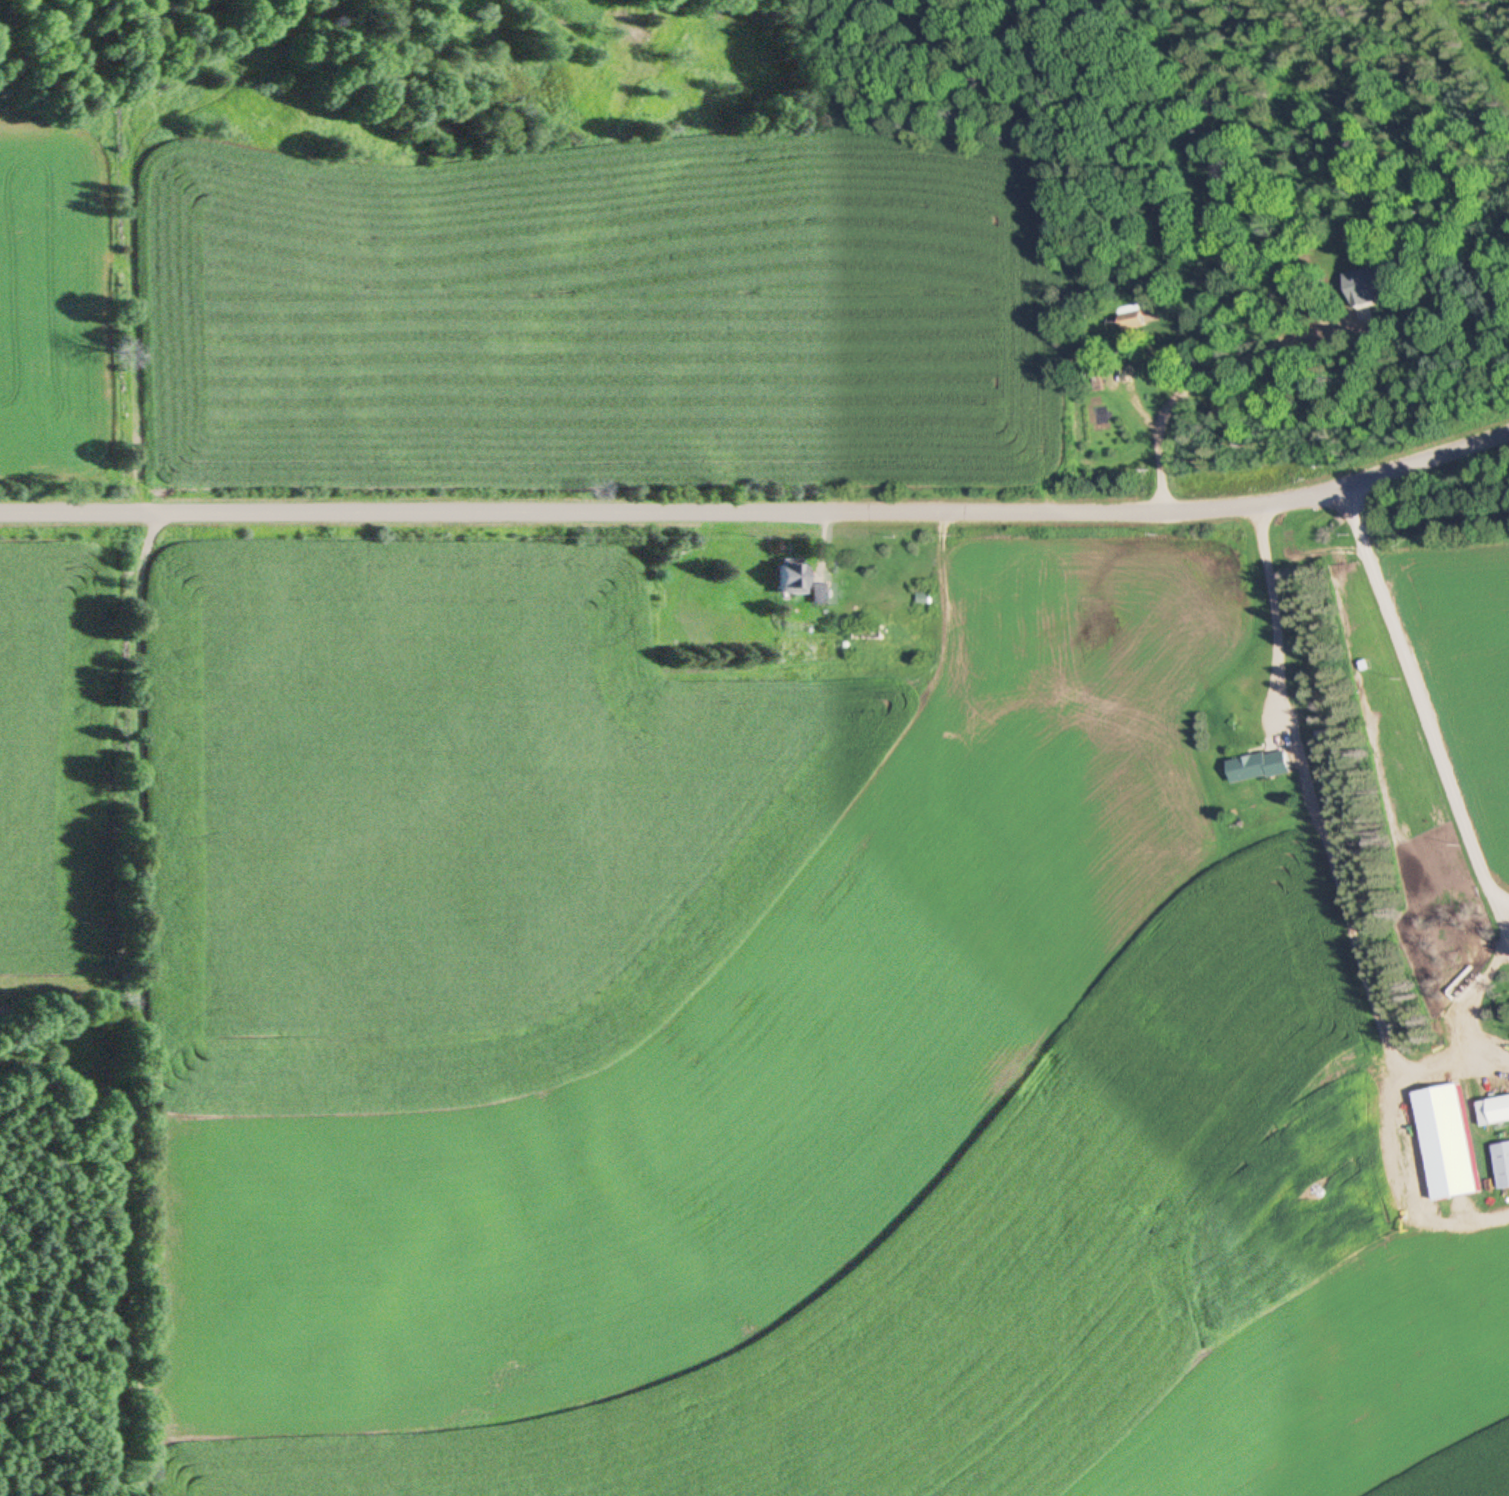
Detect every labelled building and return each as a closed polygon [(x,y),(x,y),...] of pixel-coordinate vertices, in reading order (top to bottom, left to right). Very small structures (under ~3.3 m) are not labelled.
[(1395,301),(1385,267),(1352,277),(1362,311),(1395,301)] [(805,595),(805,561),(776,561),(776,595),(805,595)] [(830,605),(830,584),(809,584),(809,605),(830,605)] [(1288,751),(1231,762),(1235,786),(1293,774),(1288,751)] [(1485,1194),(1464,1084),(1419,1093),(1440,1203),(1485,1194)] [(1481,1102),(1485,1127),(1508,1123),(1508,1097),(1481,1102)] [(1508,1190),(1508,1144),(1496,1146),(1503,1191),(1508,1190)]
